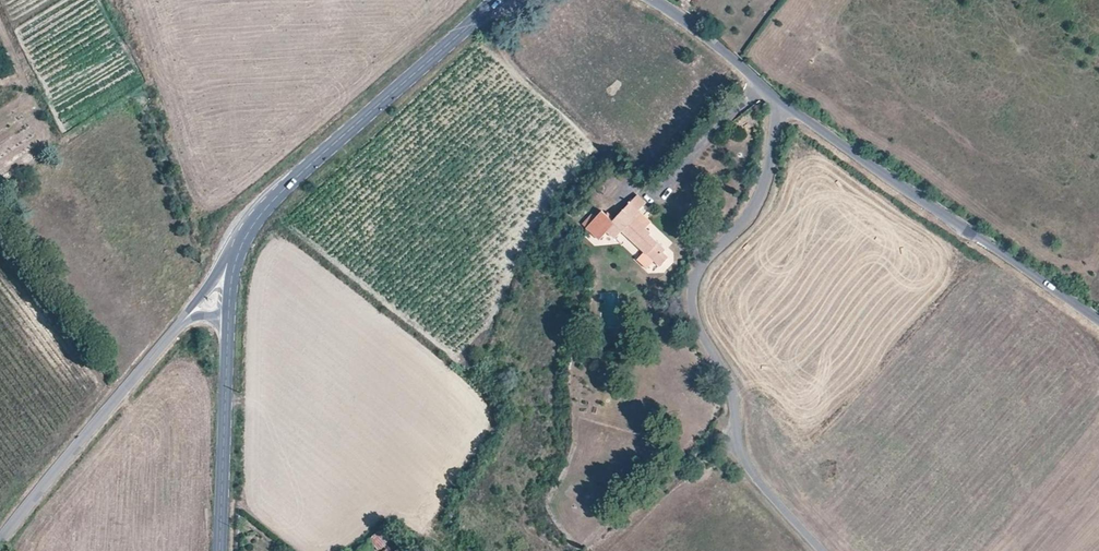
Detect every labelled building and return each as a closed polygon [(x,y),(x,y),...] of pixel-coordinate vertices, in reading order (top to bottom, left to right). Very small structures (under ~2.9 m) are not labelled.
[(611,222),(601,213),(586,228),(599,239),(606,232),(613,237),(620,230),(629,238),(655,261),(659,265),(667,257),(661,251),(665,249),(644,229),(631,218),(638,211),(645,203),(636,195),(611,222)] [(650,222),(638,211),(631,218),(644,229),(650,222)] [(655,261),(629,238),(623,244),(649,268),(655,261)] [(377,550),(389,543),(381,530),(369,538),(377,550)]
